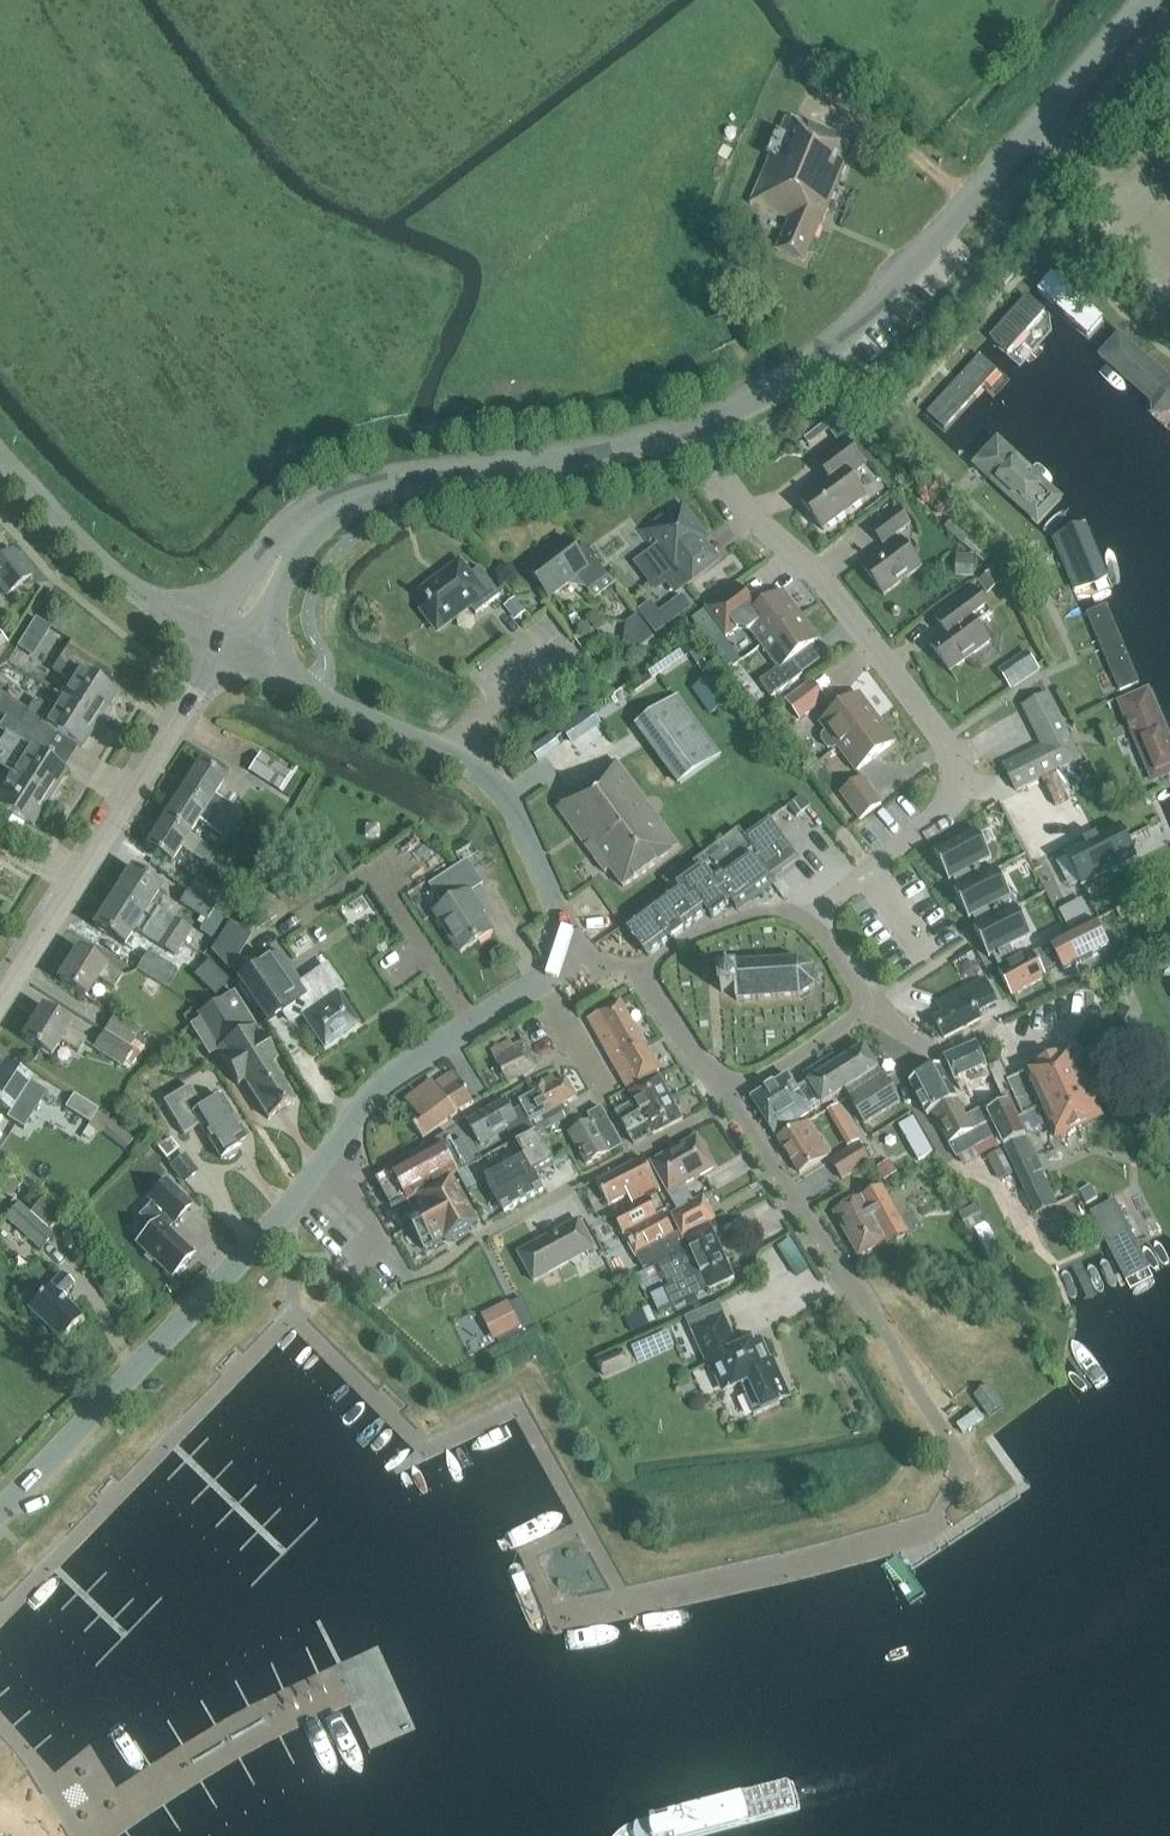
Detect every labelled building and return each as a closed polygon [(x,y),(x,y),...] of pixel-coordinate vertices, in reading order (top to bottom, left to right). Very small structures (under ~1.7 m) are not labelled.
[(856,146),(789,118),(752,207),(788,223),(779,246),(782,248),(779,253),(804,263),(819,226),(822,227),(856,146)] [(1073,261),(1084,271),(1093,260),(1082,250),(1073,261)] [(1109,275),(1098,265),(1090,274),(1101,283),(1109,275)] [(1006,271),(1006,272),(999,280),(1005,286),(1013,277),(1007,272),(1006,271)] [(1036,292),(1100,349),(1115,333),(1050,276),(1036,292)] [(1008,358),(1048,313),(1028,295),(988,341),(1008,358)] [(1151,400),(1169,417),(1169,381),(1120,337),(1102,357),(1151,400)] [(946,433),(985,390),(1002,371),(981,352),(925,414),(946,433)] [(909,390),(903,385),(897,392),(903,397),(909,390)] [(1065,499),(999,437),(972,466),(1038,528),(1065,499)] [(801,500),(823,531),(866,500),(850,478),(865,467),(845,440),(816,462),(829,479),(801,500)] [(889,548),(863,567),(884,596),(922,568),(900,539),(899,540),(896,536),(910,525),(898,509),(871,529),(883,545),(885,544),(889,548)] [(704,538),(682,510),(668,522),(662,514),(641,530),(656,550),(638,564),(656,588),(667,580),(676,591),(691,579),(703,569),(698,561),(691,567),(682,555),(704,538)] [(955,519),(946,527),(945,529),(962,546),(964,544),(972,535),(955,519)] [(1078,602),(1114,587),(1085,519),(1050,534),(1078,602)] [(549,597),(577,576),(588,592),(609,577),(584,544),(575,550),(566,539),(542,557),(541,555),(523,568),(534,582),(537,580),(549,597)] [(6,594),(31,575),(12,550),(0,559),(0,586),(6,594)] [(976,556),(956,554),(955,578),(975,579),(976,556)] [(423,611),(437,630),(470,606),(475,613),(499,595),(479,568),(470,574),(460,561),(444,573),(446,576),(423,593),(429,600),(426,602),(429,606),(423,611)] [(1003,584),(994,571),(978,582),(987,595),(1003,584)] [(745,623),(762,645),(801,617),(783,593),(756,613),(751,607),(752,607),(736,585),(705,608),(726,637),(745,623)] [(945,633),(930,645),(957,681),(958,680),(951,671),(990,642),(977,625),(993,613),(974,588),(946,609),(934,618),(945,633)] [(527,612),(516,598),(504,607),(516,621),(527,612)] [(638,612),(656,636),(669,626),(651,602),(638,612)] [(1107,604),(1085,613),(1119,694),(1141,685),(1107,604)] [(654,640),(637,616),(626,624),(623,646),(631,657),(654,640)] [(801,617),(762,645),(779,668),(760,682),(772,698),(803,675),(792,660),(818,640),(801,617)] [(36,619),(26,633),(37,640),(40,642),(49,627),(46,625),(36,619)] [(70,646),(54,670),(72,682),(62,696),(100,721),(118,694),(90,675),(98,664),(70,646)] [(1027,651),(1013,661),(1025,680),(1040,670),(1027,651)] [(786,700),(800,719),(823,702),(809,683),(786,700)] [(702,702),(711,715),(727,704),(718,691),(702,702)] [(1150,782),(1169,774),(1169,749),(1147,691),(1118,703),(1150,782)] [(1022,708),(1032,727),(1058,714),(1048,694),(1022,708)] [(877,718),(859,695),(821,723),(827,731),(822,735),(821,742),(827,750),(834,750),(839,747),(877,718)] [(6,716),(47,742),(55,730),(83,748),(100,721),(62,696),(53,710),(37,700),(29,713),(12,702),(4,715),(6,716)] [(637,725),(680,785),(720,756),(678,696),(637,725)] [(543,704),(531,713),(539,723),(551,715),(543,704)] [(1032,727),(1041,746),(1068,733),(1058,714),(1032,727)] [(11,775),(50,799),(67,772),(39,754),(47,742),(6,716),(0,724),(0,730),(12,738),(6,748),(22,759),(11,775)] [(877,718),(839,747),(857,771),(895,742),(877,718)] [(560,728),(572,745),(580,740),(568,723),(560,728)] [(1081,759),(1068,733),(1041,746),(1054,772),(1081,759)] [(1035,782),(1054,772),(1041,746),(1022,756),(1035,782)] [(260,756),(248,773),(279,794),(291,777),(260,756)] [(1022,756),(1003,765),(1016,791),(1035,782),(1022,756)] [(623,887),(678,846),(616,761),(573,793),(575,796),(557,809),(605,873),(610,870),(623,887)] [(182,793),(234,827),(242,815),(215,797),(226,781),(200,765),(182,793)] [(11,775),(0,793),(0,816),(5,809),(32,827),(50,799),(11,775)] [(882,803),(863,778),(841,794),(860,819),(882,803)] [(234,827),(182,793),(164,820),(190,837),(200,823),(226,840),(234,827)] [(803,797),(788,807),(797,819),(811,808),(803,797)] [(190,837),(164,820),(146,848),(172,865),(182,850),(208,867),(216,855),(190,838),(190,837)] [(712,919),(727,907),(732,903),(737,909),(773,883),(769,878),(796,858),(769,822),(745,839),(739,831),(667,884),(672,891),(626,926),(649,957),(707,914),(712,919)] [(366,841),(381,841),(381,827),(366,827),(366,841)] [(1066,854),(1082,886),(1136,859),(1119,827),(1066,854)] [(984,876),(979,866),(992,859),(977,831),(934,854),(949,882),(953,879),(958,890),(984,876)] [(461,953),(493,933),(477,908),(479,907),(470,892),(482,885),(467,861),(429,886),(443,909),(436,914),(461,953)] [(1004,914),(998,904),(1012,898),(997,869),(984,876),(958,890),(954,892),(969,920),(973,918),(978,928),(1004,914)] [(112,900),(184,945),(192,932),(152,906),(163,890),(131,870),(112,900)] [(190,891),(216,908),(224,896),(198,879),(190,891)] [(1167,900),(1169,898),(1169,884),(1161,889),(1164,895),(1167,900)] [(189,892),(180,905),(206,923),(215,910),(189,892)] [(226,913),(233,903),(224,896),(217,907),(226,913)] [(1116,911),(1121,922),(1147,908),(1141,897),(1116,911)] [(184,945),(112,900),(94,928),(125,947),(135,932),(176,958),(184,945)] [(1092,922),(1083,904),(1060,916),(1070,934),(1092,922)] [(1010,947),(1031,936),(1017,908),(1004,914),(978,928),(974,930),(988,958),(993,956),(998,967),(1016,958),(1010,947)] [(238,924),(248,930),(255,917),(245,912),(238,924)] [(1049,961),(1055,957),(1063,972),(1110,948),(1096,922),(1050,947),(1049,945),(998,972),(1011,996),(1046,978),(1039,964),(1048,959),(1049,961)] [(249,934),(229,923),(210,951),(227,969),(249,934)] [(79,951),(59,981),(85,999),(98,980),(114,990),(123,977),(105,965),(103,967),(79,951)] [(325,967),(299,985),(276,951),(236,979),(266,1023),(282,1012),(289,1021),(299,1014),(323,1049),(358,1025),(334,990),(339,987),(325,967)] [(148,955),(137,972),(162,989),(174,971),(148,955)] [(211,959),(196,975),(218,996),(233,979),(211,959)] [(720,976),(721,993),(736,992),(736,1002),(800,997),(814,988),(815,986),(814,970),(813,968),(798,961),(734,965),(735,975),(720,976)] [(977,1013),(997,1002),(985,980),(938,1005),(943,1015),(934,1019),(944,1039),(981,1019),(977,1013)] [(294,1103),(270,1064),(277,1058),(233,991),(198,1014),(219,1047),(213,1051),(236,1086),(243,1081),(268,1119),(294,1103)] [(635,1026),(634,1026),(621,1002),(588,1020),(615,1064),(646,1047),(647,1046),(635,1026)] [(42,1009),(21,1040),(50,1059),(61,1043),(78,1054),(86,1042),(69,1031),(71,1028),(42,1009)] [(114,1018),(104,1033),(129,1049),(139,1034),(114,1018)] [(131,1054),(103,1035),(92,1051),(120,1070),(131,1054)] [(497,1063),(509,1083),(536,1067),(525,1047),(522,1041),(514,1046),(510,1039),(490,1050),(498,1062),(497,1063)] [(660,1071),(646,1047),(615,1064),(629,1088),(660,1071)] [(843,1092),(864,1125),(900,1102),(865,1047),(838,1064),(834,1056),(805,1074),(809,1082),(823,1104),(843,1092)] [(978,1047),(948,1060),(958,1083),(959,1083),(962,1091),(994,1077),(1003,1099),(1007,1097),(1015,1094),(1010,1083),(1012,1082),(1004,1063),(988,1070),(978,1047)] [(1102,1115),(1073,1053),(1012,1082),(1010,1083),(1015,1094),(1007,1097),(1009,1103),(1010,1102),(1024,1134),(1045,1125),(1039,1110),(1044,1108),(1057,1136),(1102,1115)] [(0,1073),(0,1110),(10,1116),(7,1120),(23,1130),(46,1093),(31,1084),(4,1067),(0,1073)] [(990,1111),(988,1108),(967,1118),(940,1067),(910,1082),(928,1115),(934,1112),(958,1157),(999,1135),(989,1111),(990,1111)] [(457,1113),(474,1103),(454,1071),(435,1084),(457,1113)] [(531,1090),(533,1094),(519,1102),(522,1109),(529,1120),(543,1112),(545,1115),(576,1097),(566,1079),(558,1083),(554,1076),(531,1090)] [(796,1090),(788,1076),(786,1077),(752,1099),(775,1135),(811,1112),(810,1112),(823,1104),(809,1082),(796,1090)] [(622,1123),(671,1098),(660,1077),(631,1091),(636,1101),(617,1112),(622,1123)] [(416,1115),(409,1121),(423,1139),(457,1113),(435,1084),(433,1080),(405,1101),(416,1115)] [(991,1082),(974,1090),(980,1104),(998,1096),(991,1082)] [(196,1098),(189,1088),(163,1104),(183,1136),(193,1129),(201,1129),(221,1159),(223,1158),(228,1159),(236,1155),(237,1149),(239,1148),(237,1143),(245,1138),(218,1097),(216,1098),(211,1090),(196,1098)] [(96,1114),(72,1098),(64,1110),(88,1126),(96,1114)] [(671,1098),(622,1123),(628,1134),(648,1124),(653,1135),(683,1120),(671,1098)] [(518,1145),(537,1133),(531,1123),(529,1120),(522,1109),(513,1114),(505,1100),(468,1120),(481,1144),(509,1129),(518,1145)] [(989,1111),(999,1135),(1034,1215),(1055,1206),(1024,1134),(1010,1102),(1009,1103),(990,1111),(989,1111)] [(570,1135),(587,1165),(621,1145),(601,1109),(590,1116),(593,1122),(570,1135)] [(538,1135),(552,1127),(545,1115),(531,1123),(537,1133),(538,1135)] [(133,1138),(110,1120),(101,1131),(124,1150),(133,1138)] [(799,1127),(778,1140),(800,1174),(829,1155),(808,1121),(799,1127)] [(852,1129),(842,1135),(849,1148),(860,1142),(852,1129)] [(393,1172),(409,1200),(409,1201),(452,1176),(457,1173),(456,1172),(467,1166),(449,1133),(437,1139),(440,1145),(393,1172)] [(539,1181),(544,1178),(541,1172),(554,1164),(538,1135),(537,1133),(518,1145),(525,1158),(486,1180),(505,1213),(507,1212),(506,1212),(544,1191),(539,1181)] [(157,1147),(184,1182),(197,1172),(169,1137),(157,1147)] [(715,1169),(698,1139),(652,1164),(669,1194),(668,1194),(678,1210),(692,1202),(684,1186),(715,1169)] [(859,1146),(832,1163),(844,1182),(871,1164),(859,1146)] [(1014,1173),(1002,1150),(989,1157),(1000,1180),(1014,1173)] [(661,1191),(645,1159),(598,1184),(609,1205),(633,1193),(639,1203),(661,1191)] [(876,1170),(883,1182),(897,1174),(889,1161),(876,1170)] [(467,1190),(475,1186),(466,1169),(458,1173),(467,1190)] [(10,1174),(0,1185),(0,1187),(10,1197),(22,1184),(10,1174)] [(479,1223),(452,1176),(409,1201),(409,1200),(407,1201),(414,1213),(406,1217),(424,1251),(444,1240),(445,1242),(479,1223)] [(156,1261),(173,1277),(193,1255),(181,1244),(182,1242),(168,1229),(192,1205),(166,1180),(147,1199),(151,1202),(137,1216),(149,1227),(135,1243),(153,1260),(156,1261)] [(881,1189),(833,1215),(856,1258),(884,1242),(887,1248),(907,1237),(881,1189)] [(1087,1205),(1100,1198),(1095,1190),(1086,1189),(1079,1192),(1087,1205)] [(617,1216),(624,1231),(667,1209),(658,1195),(617,1216)] [(715,1220),(703,1199),(671,1217),(683,1238),(715,1220)] [(1151,1270),(1115,1200),(1091,1212),(1127,1282),(1151,1270)] [(54,1235),(18,1202),(4,1218),(39,1251),(54,1235)] [(986,1222),(977,1205),(959,1214),(968,1231),(986,1222)] [(685,1250),(676,1232),(675,1233),(665,1213),(627,1233),(636,1253),(639,1252),(647,1268),(685,1250)] [(594,1249),(579,1220),(519,1254),(534,1282),(594,1249)] [(722,1252),(710,1225),(683,1240),(688,1251),(653,1267),(671,1307),(709,1290),(709,1289),(734,1278),(722,1252)] [(790,1240),(778,1248),(796,1276),(808,1268),(790,1240)] [(81,1318),(60,1297),(74,1283),(63,1273),(28,1309),(60,1340),(81,1318)] [(520,1327),(509,1304),(483,1317),(494,1340),(520,1327)] [(627,1318),(633,1332),(655,1322),(649,1309),(627,1318)] [(764,1351),(759,1342),(737,1352),(722,1318),(694,1330),(710,1365),(713,1364),(725,1391),(740,1384),(754,1416),(780,1404),(779,1402),(788,1398),(770,1359),(765,1362),(761,1352),(764,1351)] [(598,1363),(604,1376),(628,1365),(622,1352),(598,1363)] [(989,1417),(1003,1407),(989,1387),(975,1397),(989,1417)]
